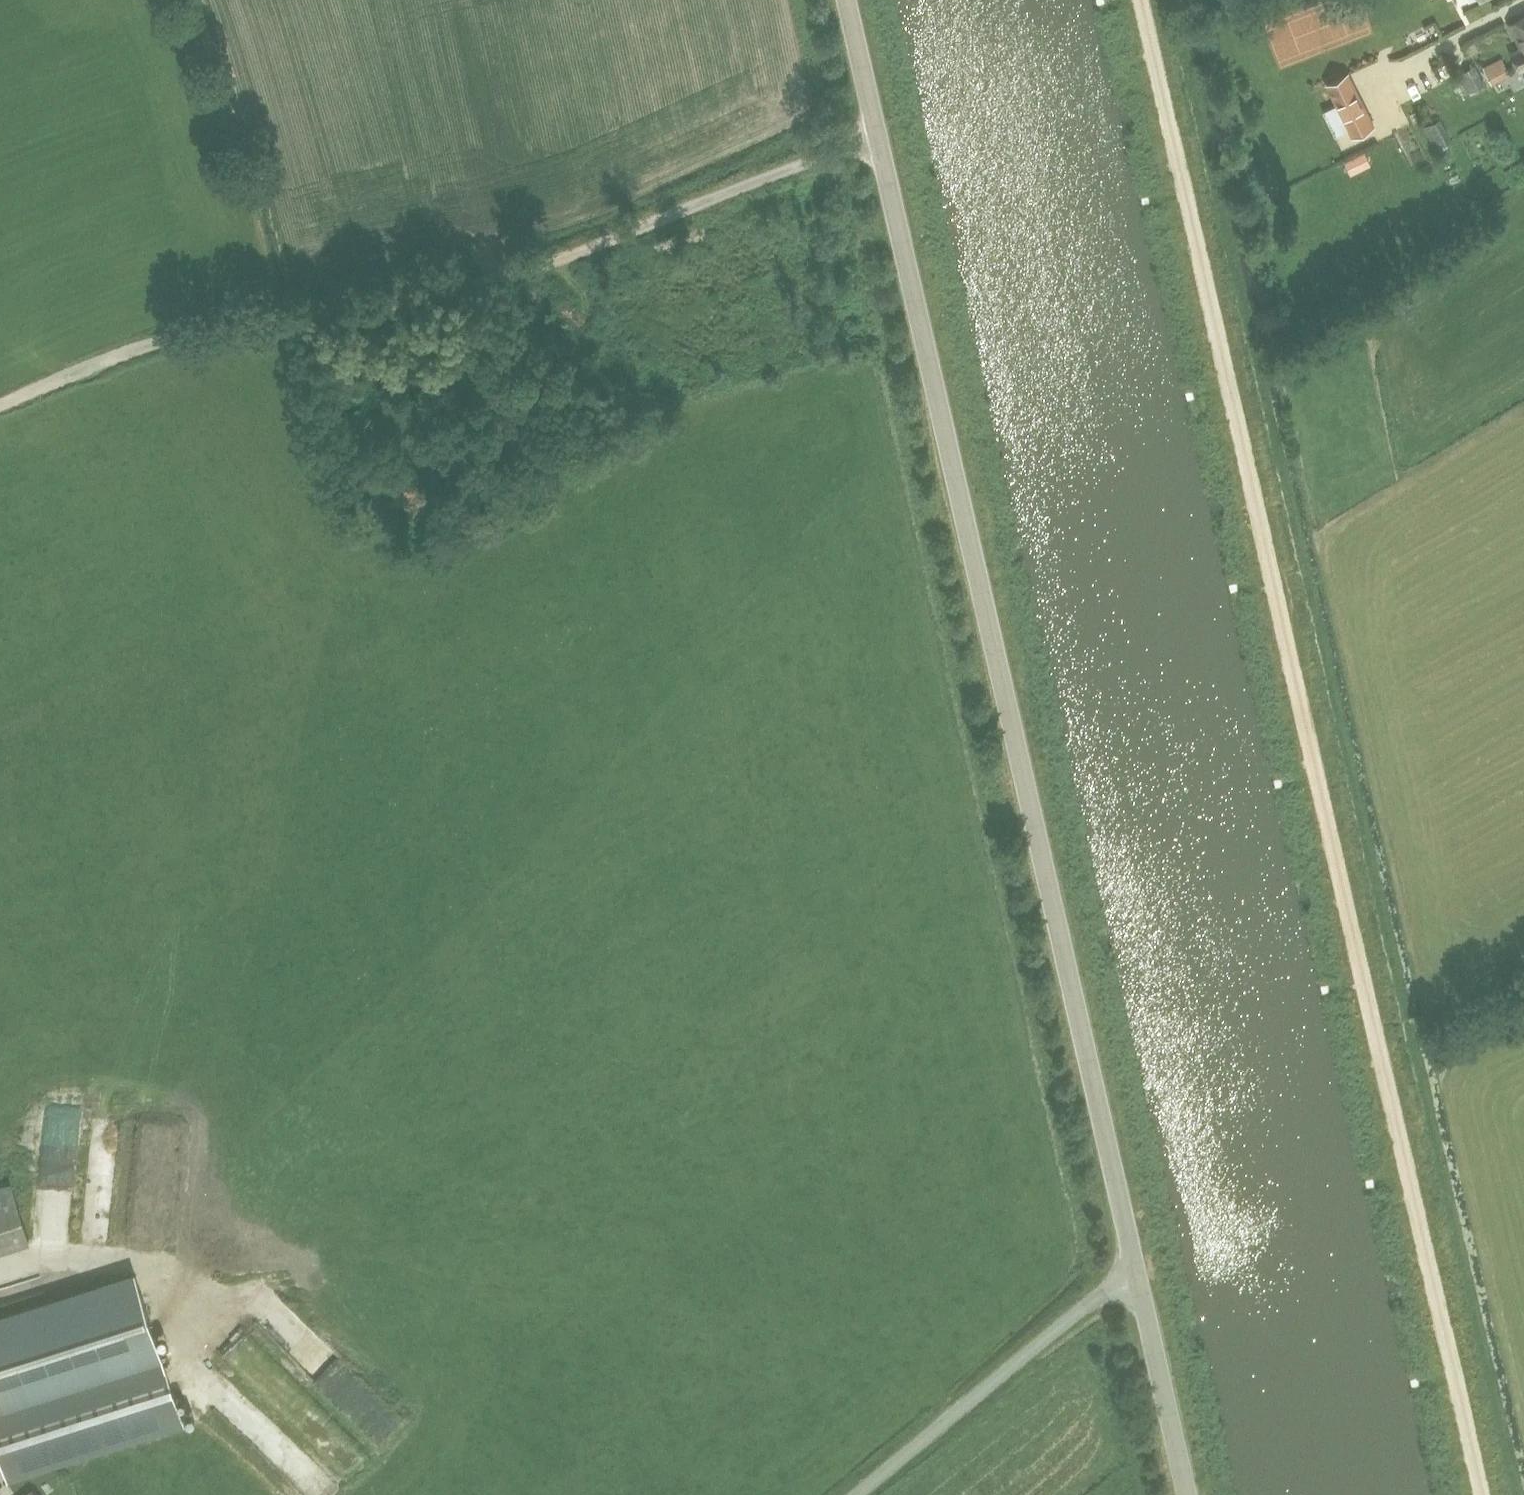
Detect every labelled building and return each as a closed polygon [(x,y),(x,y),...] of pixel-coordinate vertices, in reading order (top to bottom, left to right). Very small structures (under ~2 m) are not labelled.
[(1511,24),(1522,47),(1512,53),(1520,69),(1523,66),(1523,17),(1511,24)] [(1483,68),(1491,83),(1509,73),(1502,58),(1483,68)] [(1457,74),(1459,78),(1467,93),(1485,84),(1475,64),(1457,74)] [(1373,125),(1347,74),(1328,83),(1353,135),(1373,125)] [(1440,119),(1426,127),(1437,147),(1451,140),(1440,119)] [(37,1246),(23,1192),(13,1194),(8,1174),(0,1176),(0,1255),(37,1246)] [(8,1481),(184,1425),(136,1274),(0,1318),(0,1455),(8,1481)] [(299,1302),(273,1326),(377,1436),(403,1411),(299,1302)]
